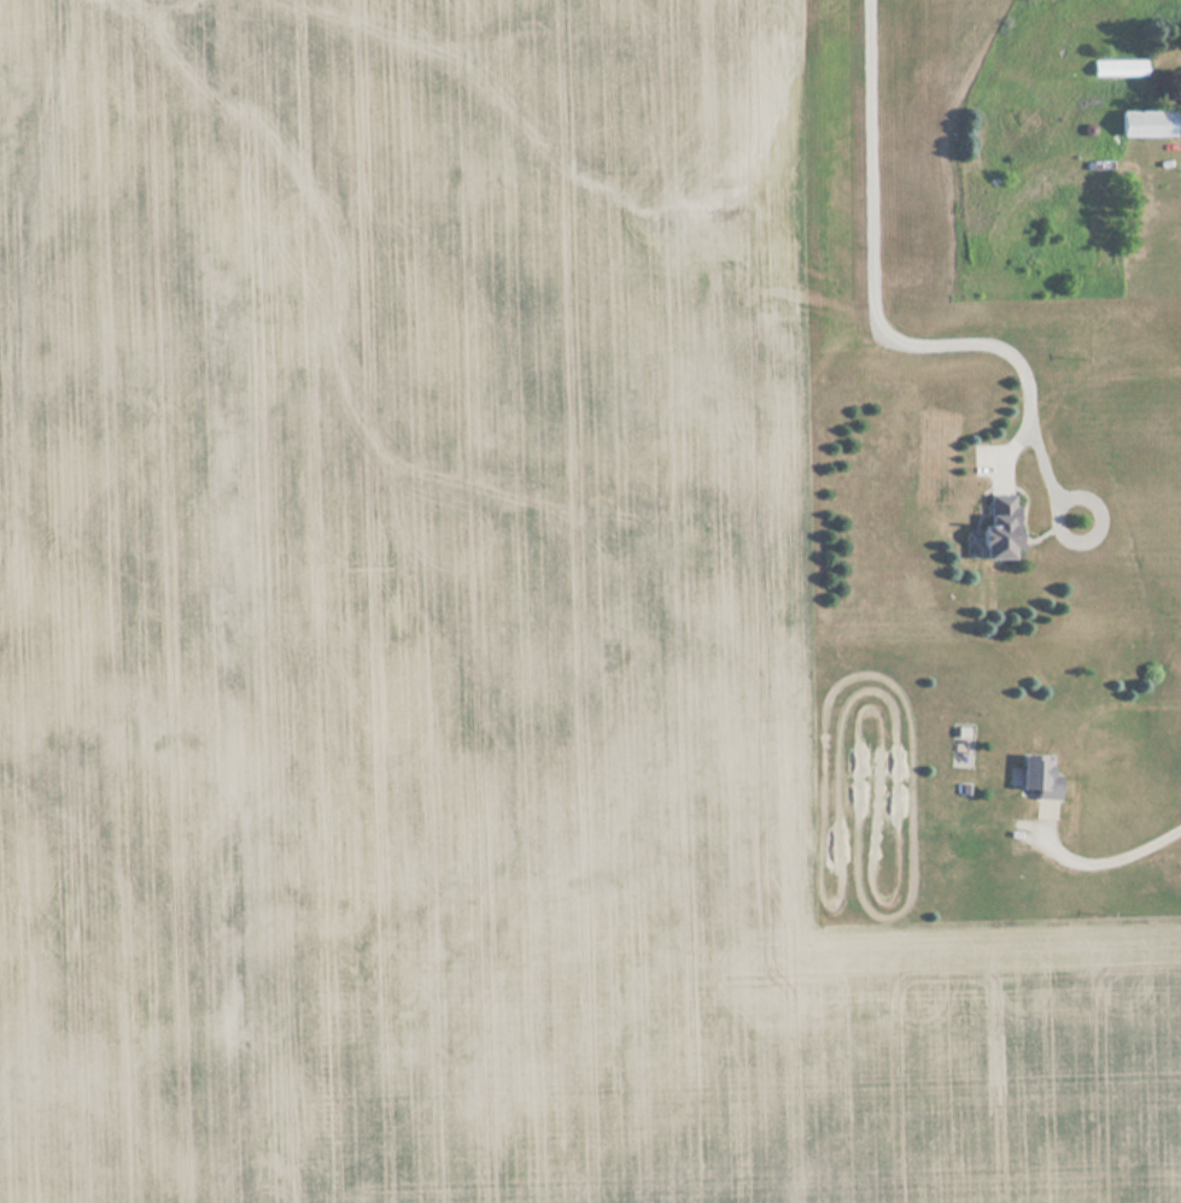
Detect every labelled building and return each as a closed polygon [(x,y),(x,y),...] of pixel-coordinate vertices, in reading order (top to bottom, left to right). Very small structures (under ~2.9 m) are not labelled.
[(1123,75),(1123,76),(1141,76),(1141,62),(1099,62),(1099,75),(1123,75)] [(1171,111),(1118,111),(1118,137),(1171,137),(1171,111)] [(984,558),(1015,558),(1014,492),(983,493),(984,558)] [(1059,772),(1053,772),(1053,755),(1021,755),(1021,790),(1033,790),(1033,799),(1059,799),(1059,772)]
